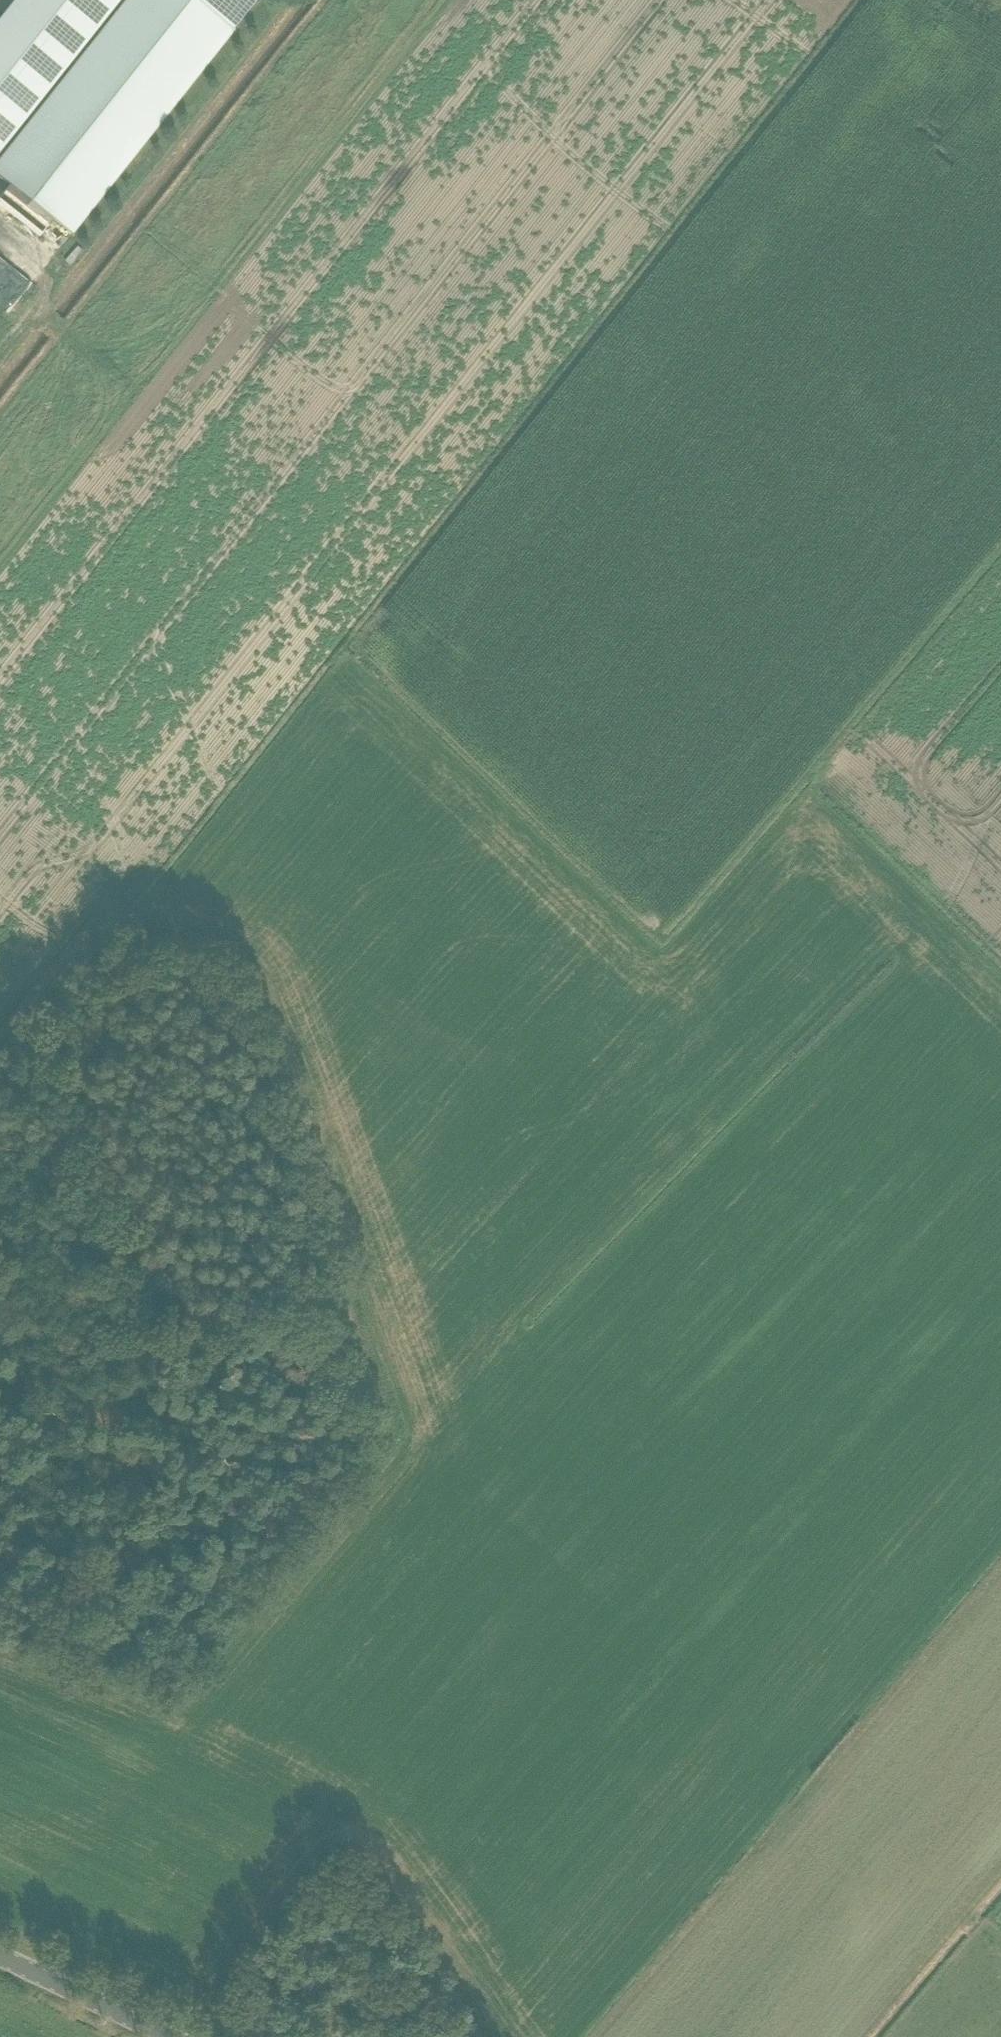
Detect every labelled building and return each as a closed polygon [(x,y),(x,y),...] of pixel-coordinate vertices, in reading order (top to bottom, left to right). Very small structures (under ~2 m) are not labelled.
[(0,163),(0,178),(11,186),(0,200),(0,205),(40,237),(53,220),(71,234),(231,33),(189,0),(129,0),(0,163)] [(0,22),(0,151),(120,0),(18,0),(0,22)] [(231,33),(256,0),(189,0),(231,33)]
